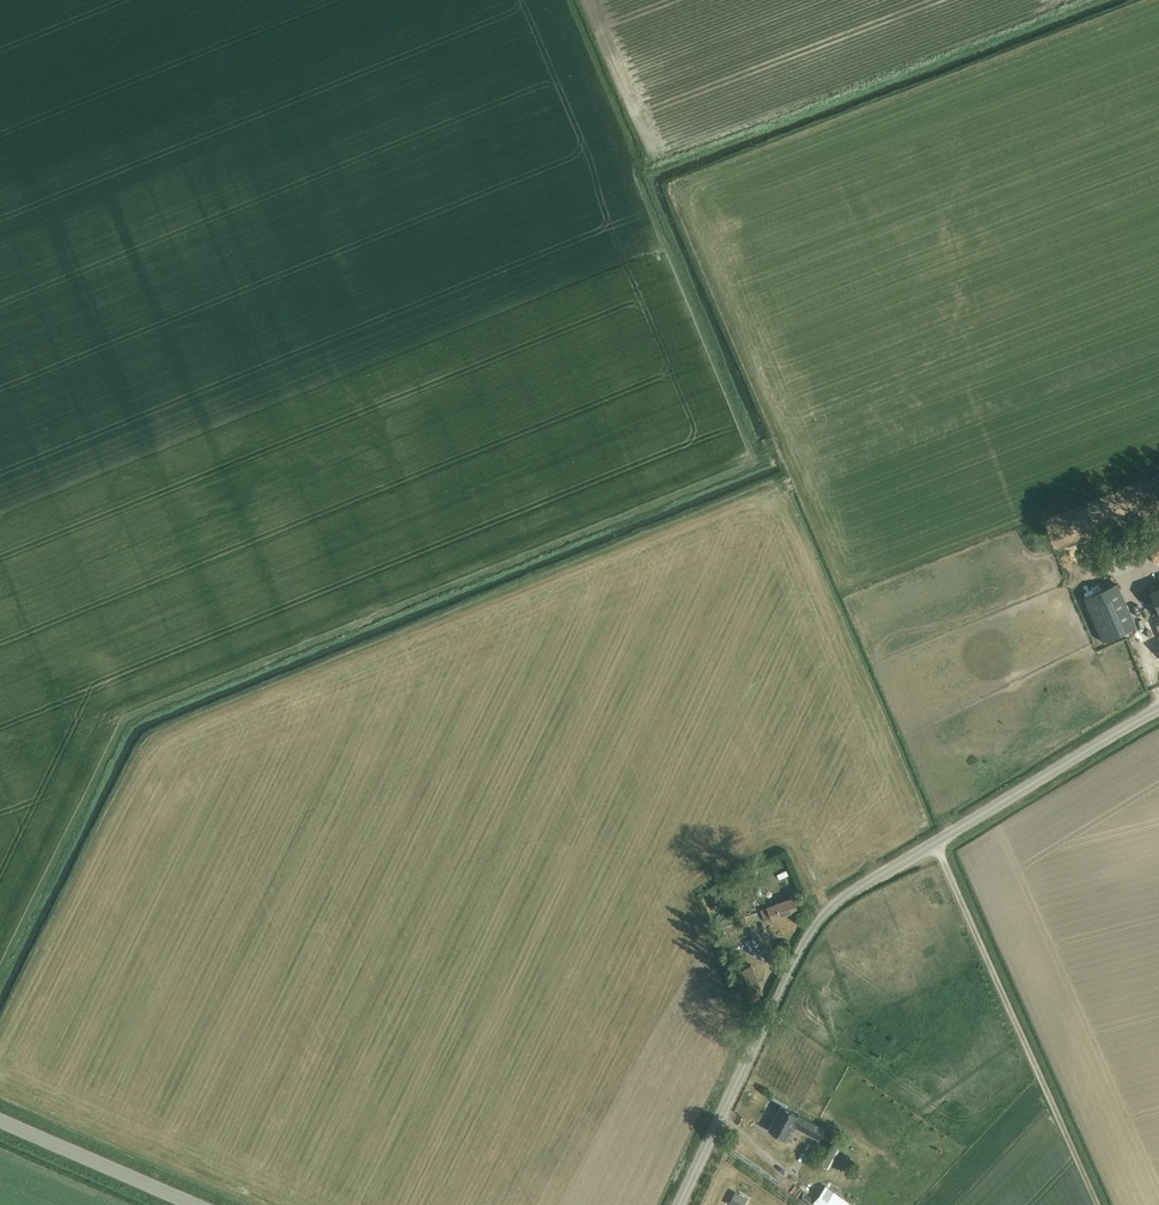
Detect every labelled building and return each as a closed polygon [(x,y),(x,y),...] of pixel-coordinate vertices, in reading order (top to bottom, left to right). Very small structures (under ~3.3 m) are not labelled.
[(1158,557),(1158,538),(1147,543),(1154,559),(1158,557)] [(1102,639),(1136,626),(1117,582),(1084,595),(1102,639)] [(1149,587),(1158,613),(1158,583),(1149,587)] [(1157,633),(1150,635),(1155,655),(1158,655),(1158,641),(1157,633)] [(793,898),(769,907),(760,910),(764,922),(797,909),(793,898)] [(734,921),(722,925),(726,936),(738,932),(734,921)] [(750,964),(733,971),(745,999),(762,992),(750,964)] [(819,1139),(825,1129),(781,1105),(769,1129),(785,1138),(791,1128),(795,1131),(797,1127),(819,1139)] [(836,1143),(822,1162),(830,1168),(844,1149),(836,1143)] [(728,1204),(730,1204),(744,1204),(748,1199),(735,1192),(728,1204)]
